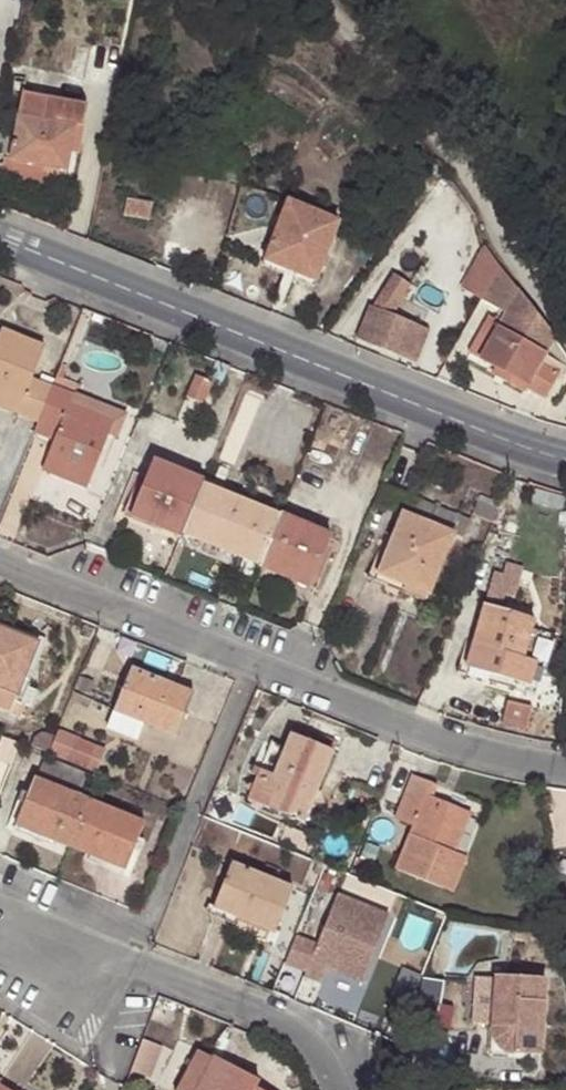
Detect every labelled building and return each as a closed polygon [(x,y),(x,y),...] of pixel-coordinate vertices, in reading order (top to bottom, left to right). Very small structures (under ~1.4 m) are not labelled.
[(5,158),(1,179),(45,188),(49,166),(67,170),(72,144),(76,125),(83,127),(88,105),(24,92),(17,131),(0,127),(0,157),(5,158)] [(76,125),(72,144),(80,146),(83,127),(76,125)] [(154,202),(129,197),(125,215),(151,221),(154,202)] [(340,223),(288,202),(266,259),(318,280),(340,223)] [(482,300),(500,267),(486,248),(463,290),(482,300)] [(318,280),(266,259),(263,267),(315,288),(318,280)] [(543,362),(557,337),(550,328),(544,322),(540,317),(532,307),(527,299),(517,288),(508,277),(506,275),(500,267),(482,300),(507,313),(501,325),(489,318),(470,353),(496,367),(510,374),(505,380),(525,391),(527,388),(546,399),(561,372),(543,362)] [(411,358),(423,328),(423,326),(413,323),(392,315),(412,285),(396,274),(374,307),(371,307),(358,339),(411,360),(411,358)] [(52,387),(32,378),(45,346),(2,327),(0,332),(0,394),(21,403),(17,414),(37,422),(52,387)] [(431,331),(423,328),(411,358),(418,362),(431,331)] [(218,361),(217,360),(208,381),(212,383),(221,386),(229,365),(218,361)] [(69,367),(61,363),(57,375),(64,378),(69,367)] [(493,374),(505,380),(510,374),(496,367),(493,374)] [(57,375),(52,387),(37,422),(34,433),(53,441),(42,469),(87,487),(108,434),(110,428),(87,420),(90,412),(70,404),(74,392),(79,384),(64,378),(57,375)] [(212,383),(208,381),(195,375),(187,397),(204,404),(212,383)] [(127,414),(74,392),(70,404),(90,412),(87,420),(110,428),(108,434),(117,438),(127,414)] [(17,414),(21,403),(0,394),(0,408),(17,414)] [(203,484),(205,480),(152,459),(132,509),(161,521),(158,528),(181,538),(182,535),(203,484)] [(280,515),(203,484),(182,535),(200,542),(203,532),(247,550),(242,559),(260,566),(280,515)] [(494,523),(502,504),(480,495),(472,514),(494,523)] [(401,511),(376,573),(404,585),(406,579),(431,589),(454,532),(464,537),(471,520),(411,496),(404,512),(401,511)] [(161,521),(132,509),(126,507),(123,517),(157,531),(158,528),(161,521)] [(281,513),(280,515),(260,566),(259,568),(282,577),(286,566),(313,577),(331,533),(281,513)] [(203,532),(200,542),(242,559),(247,550),(203,532)] [(286,566),(282,577),(316,591),(321,580),(313,577),(286,566)] [(404,585),(376,573),(373,580),(426,601),(431,589),(406,579),(404,585)] [(490,583),(484,604),(501,609),(507,588),(490,583)] [(460,605),(463,596),(452,592),(449,600),(460,605)] [(501,609),(484,604),(467,661),(492,668),(490,674),(520,683),(530,686),(537,661),(524,658),(535,618),(501,609)] [(0,627),(0,709),(22,718),(27,705),(21,703),(44,645),(0,627)] [(492,668),(467,661),(466,667),(458,664),(455,673),(517,691),(520,683),(490,674),(492,668)] [(130,667),(107,724),(139,737),(144,723),(176,736),(194,693),(130,667)] [(533,706),(509,701),(503,723),(528,729),(533,706)] [(336,740),(307,729),(295,723),(285,747),(271,740),(247,798),(302,821),(336,740)] [(139,737),(107,724),(104,734),(136,747),(139,737)] [(62,756),(71,736),(60,732),(52,752),(62,756)] [(97,747),(71,736),(62,756),(89,767),(97,747)] [(87,774),(44,758),(37,774),(81,791),(87,774)] [(427,796),(433,783),(412,775),(394,818),(413,826),(395,867),(453,892),(467,857),(455,853),(448,850),(465,811),(433,799),(427,796)] [(15,825),(70,847),(89,800),(34,778),(29,792),(23,803),(15,825)] [(438,785),(433,783),(427,796),(433,799),(438,785)] [(23,803),(29,792),(22,790),(17,801),(23,803)] [(89,800),(70,847),(126,869),(134,848),(139,838),(145,822),(89,800)] [(471,813),(465,811),(448,850),(455,853),(471,813)] [(310,834),(287,825),(281,841),(304,851),(310,834)] [(145,839),(139,838),(134,848),(140,851),(145,839)] [(231,862),(213,906),(213,908),(236,917),(275,933),(293,887),(231,862)] [(320,981),(325,968),(332,950),(341,954),(338,960),(366,972),(389,915),(338,894),(305,975),(320,981)] [(213,908),(213,906),(208,903),(205,912),(233,923),(236,917),(213,908)] [(332,950),(325,968),(361,982),(366,972),(338,960),(341,954),(332,950)] [(406,966),(395,993),(439,1011),(450,984),(406,966)] [(495,976),(491,1027),(516,1030),(515,1053),(541,1055),(546,980),(495,976)] [(516,1030),(491,1027),(491,1038),(490,1046),(490,1052),(491,1054),(494,1057),(514,1059),(515,1053),(516,1030)] [(155,1077),(167,1044),(148,1038),(136,1071),(155,1077)] [(256,1088),(260,1080),(214,1055),(213,1058),(198,1049),(176,1089),(259,1089),(256,1088)]
